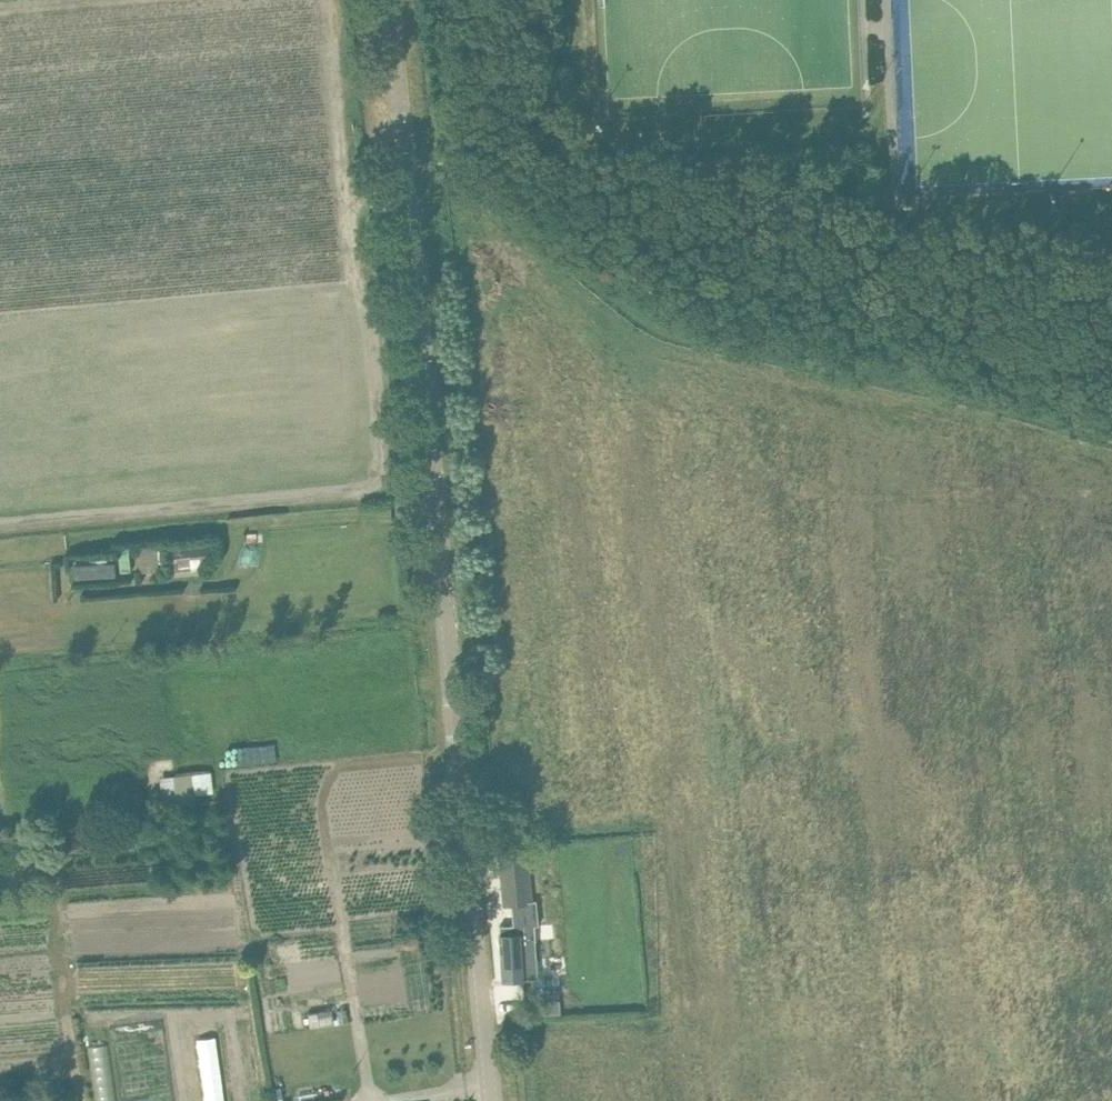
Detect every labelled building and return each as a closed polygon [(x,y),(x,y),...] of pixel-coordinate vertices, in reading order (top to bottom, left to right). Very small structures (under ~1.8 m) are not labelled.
[(175,556),(176,574),(211,572),(210,540),(163,542),(164,557),(175,556)] [(165,797),(214,792),(212,770),(163,775),(165,797)] [(524,849),(522,850),(500,852),(505,905),(529,902),(524,849)] [(534,923),(521,924),(499,926),(503,979),(538,976),(534,923)]
